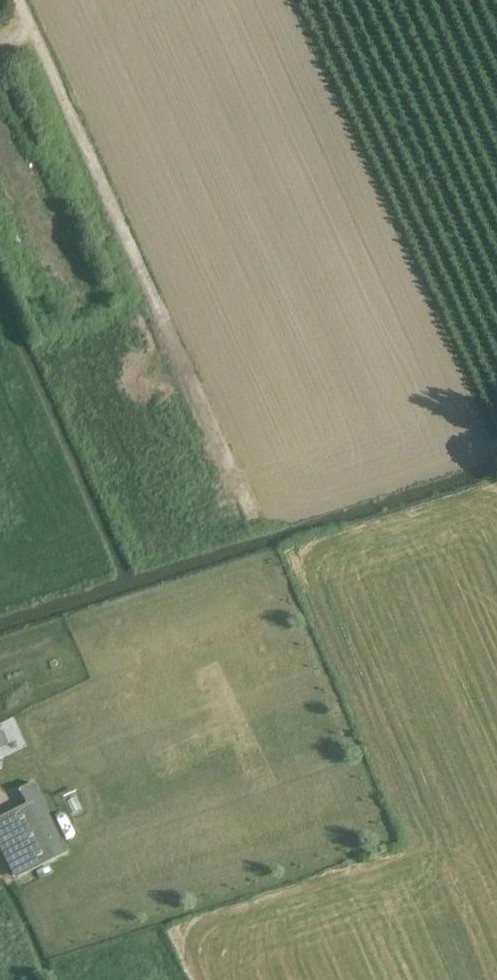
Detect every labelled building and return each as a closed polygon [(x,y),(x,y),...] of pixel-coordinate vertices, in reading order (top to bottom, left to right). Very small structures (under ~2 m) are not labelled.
[(0,819),(0,849),(15,879),(68,853),(33,784),(20,791),(27,805),(0,819)]
